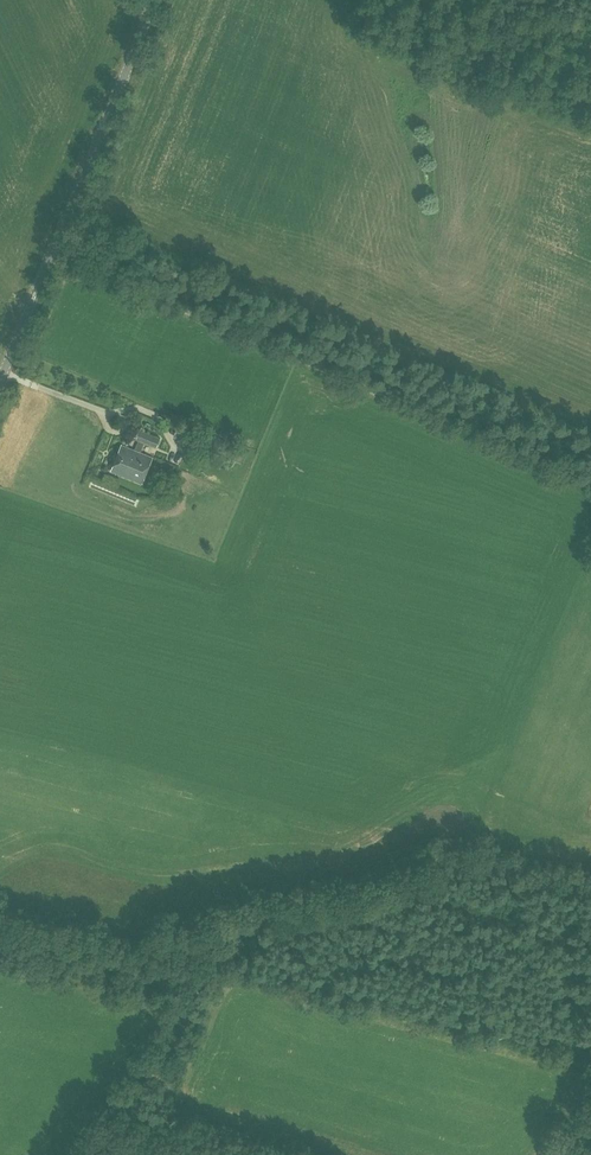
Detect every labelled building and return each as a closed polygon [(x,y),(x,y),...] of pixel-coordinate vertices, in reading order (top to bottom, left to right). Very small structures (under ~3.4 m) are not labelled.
[(112,471),(142,483),(153,457),(141,452),(145,443),(157,447),(161,437),(138,428),(134,438),(140,441),(136,450),(122,444),(112,471)] [(161,507),(166,510),(172,508),(176,502),(173,495),(167,493),(161,494),(159,501),(161,507)]
